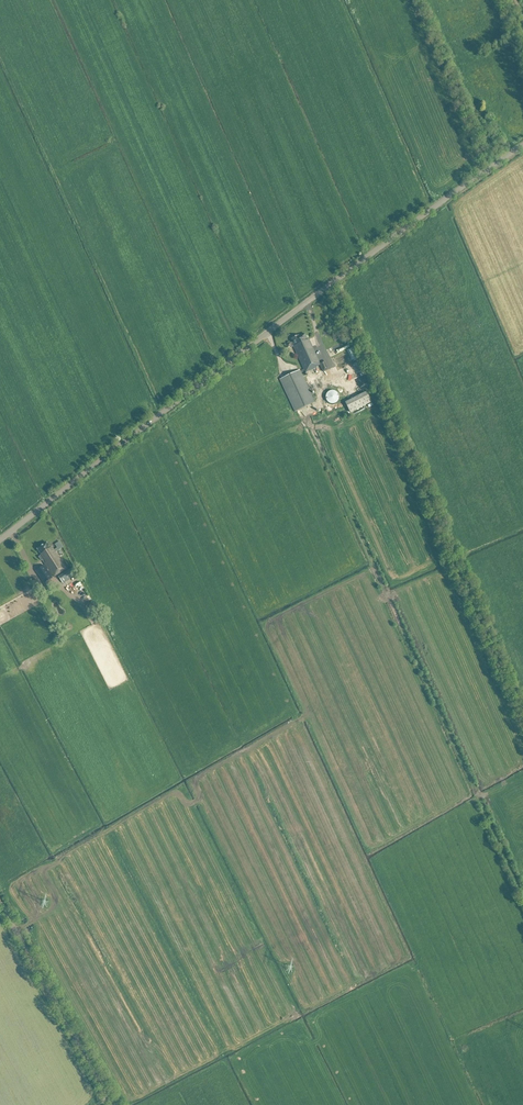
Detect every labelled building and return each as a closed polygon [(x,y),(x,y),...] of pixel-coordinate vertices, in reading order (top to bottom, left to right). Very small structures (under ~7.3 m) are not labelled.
[(308,340),(305,334),(299,337),(299,335),(291,339),(293,343),(287,345),(288,348),(291,346),(291,347),(294,346),(304,370),(300,371),(300,370),(280,380),(295,412),(307,406),(308,408),(311,407),(310,405),(315,402),(301,373),(305,371),(305,373),(316,368),(316,367),(320,365),(323,372),(328,370),(324,361),(319,363),(309,340),(308,340)] [(341,343),(332,346),(334,352),(343,348),(341,343)] [(356,364),(342,371),(344,376),(359,369),(356,364)] [(365,376),(358,379),(361,385),(368,382),(365,376)] [(333,404),(335,403),(337,403),(338,401),(339,399),(339,397),(338,395),(338,394),(337,393),(335,392),(334,391),(333,391),(331,391),(329,392),(328,392),(327,394),(326,395),(326,397),(326,399),(326,400),(327,401),(328,403),(329,403),(331,404),(333,404)] [(350,413),(372,403),(366,392),(345,403),(350,413)] [(51,548),(47,543),(37,549),(41,555),(40,555),(41,556),(39,557),(41,561),(43,560),(48,569),(47,570),(44,566),(36,571),(44,583),(52,578),(48,572),(49,571),(52,575),(65,567),(52,547),(51,548)] [(63,584),(77,575),(73,568),(59,577),(63,584)] [(73,602),(69,596),(62,600),(67,607),(73,602)]
